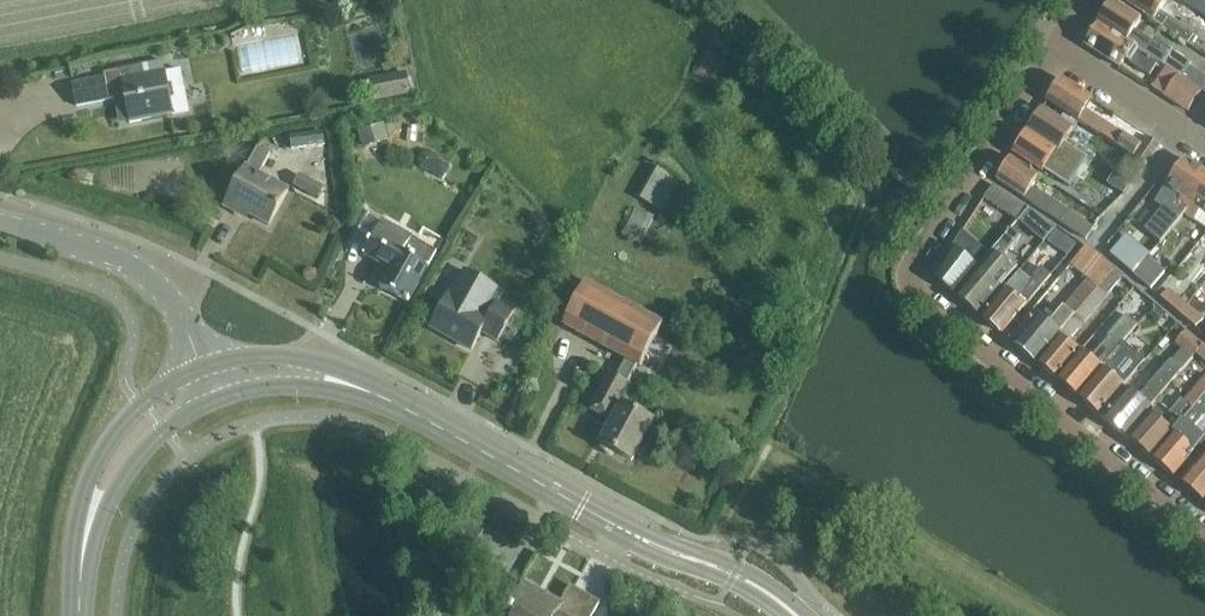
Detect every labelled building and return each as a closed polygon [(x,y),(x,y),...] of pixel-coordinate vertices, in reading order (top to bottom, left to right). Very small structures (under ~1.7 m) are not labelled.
[(1167,0),(1118,0),(1187,45),(1194,35),(1159,13),(1167,0)] [(1198,0),(1176,0),(1204,19),(1204,5),(1198,0)] [(1112,3),(1097,24),(1158,63),(1166,69),(1177,76),(1185,64),(1186,62),(1154,41),(1152,44),(1133,32),(1140,21),(1112,3)] [(1158,63),(1097,24),(1084,45),(1119,68),(1127,56),(1132,59),(1129,64),(1149,77),(1158,63)] [(162,63),(142,67),(144,78),(165,74),(162,63)] [(1185,64),(1177,76),(1189,84),(1197,72),(1185,64)] [(72,85),(76,107),(126,97),(131,122),(188,111),(181,71),(165,74),(144,78),(142,67),(104,74),(105,79),(72,85)] [(375,71),(377,96),(414,93),(412,68),(375,71)] [(1177,76),(1166,69),(1153,89),(1164,97),(1177,76)] [(1201,92),(1177,76),(1164,97),(1188,113),(1201,92)] [(1133,157),(1140,146),(1085,109),(1091,99),(1061,80),(1047,101),(1133,157)] [(1042,110),(1027,132),(1074,163),(1078,165),(1084,156),(1065,144),(1065,143),(1073,130),(1059,121),(1042,110)] [(385,126),(359,133),(363,150),(389,143),(385,126)] [(1027,132),(1013,154),(1041,173),(1043,170),(1069,187),(1077,176),(1072,173),(1078,165),(1074,163),(1027,132)] [(323,133),(290,138),(292,150),(325,146),(323,133)] [(1146,166),(1159,145),(1147,137),(1134,158),(1146,166)] [(259,176),(270,155),(258,148),(246,169),(225,207),(239,214),(241,210),(269,226),(288,192),(259,176)] [(422,155),(418,161),(420,168),(427,172),(433,170),(437,163),(435,156),(428,153),(422,155)] [(1085,238),(1093,229),(1035,192),(1035,193),(1030,190),(1039,176),(1010,158),(996,180),(1085,238)] [(642,194),(667,208),(686,173),(661,159),(642,194)] [(1143,231),(1159,244),(1184,214),(1204,183),(1204,173),(1184,159),(1183,160),(1165,187),(1155,203),(1162,208),(1143,231)] [(1128,180),(1127,181),(1114,176),(1116,172),(1115,172),(1107,185),(1122,195),(1124,196),(1132,183),(1128,180)] [(299,175),(293,187),(319,201),(325,190),(299,175)] [(1184,214),(1204,228),(1204,183),(1184,214)] [(1018,221),(1028,208),(993,185),(984,199),(1018,221)] [(636,209),(623,234),(640,243),(653,218),(636,209)] [(381,288),(408,303),(436,252),(381,222),(363,255),(390,270),(381,288)] [(977,269),(955,295),(978,314),(999,289),(1014,271),(1008,265),(1009,264),(1003,260),(1020,237),(1010,229),(1006,234),(989,254),(977,269)] [(1056,229),(1047,242),(1057,249),(1066,236),(1056,229)] [(962,232),(933,276),(955,295),(977,269),(989,254),(962,232)] [(1130,273),(1145,256),(1124,239),(1110,256),(1130,273)] [(1098,289),(1115,269),(1087,246),(1072,264),(1090,280),(1066,308),(1052,324),(1035,310),(1009,340),(1037,363),(1074,318),(1098,289)] [(1165,273),(1145,256),(1130,273),(1150,290),(1165,273)] [(1124,277),(1115,269),(1098,289),(1074,318),(1037,363),(1057,380),(1082,349),(1071,340),(1124,277)] [(449,296),(431,328),(472,350),(482,333),(497,342),(515,311),(500,302),(504,294),(465,272),(451,297),(449,296)] [(1006,288),(982,317),(1002,334),(1039,290),(1031,284),(1032,282),(1020,272),(1006,288)] [(1194,298),(1204,305),(1204,280),(1194,298)] [(640,367),(663,325),(587,284),(564,326),(620,357),(625,359),(615,377),(610,374),(590,412),(612,424),(601,445),(631,461),(652,423),(616,403),(632,374),(636,365),(640,367)] [(1179,314),(1186,305),(1168,290),(1161,299),(1179,314)] [(1186,305),(1179,314),(1196,329),(1203,320),(1186,305)] [(1156,310),(1150,317),(1157,323),(1163,316),(1156,310)] [(1082,349),(1057,380),(1078,397),(1118,348),(1123,343),(1138,325),(1127,315),(1109,336),(1110,338),(1093,358),(1082,349)] [(1195,354),(1202,346),(1185,331),(1175,343),(1181,348),(1192,358),(1195,354)] [(1123,343),(1118,348),(1078,397),(1100,416),(1125,386),(1145,362),(1123,343)] [(1202,346),(1195,354),(1204,362),(1204,348),(1202,346)] [(1181,348),(1171,361),(1182,370),(1192,358),(1181,348)] [(1126,437),(1171,383),(1182,370),(1171,361),(1170,360),(1139,397),(1128,388),(1103,418),(1126,437)] [(1130,440),(1151,459),(1204,394),(1204,379),(1186,402),(1185,402),(1183,404),(1181,402),(1167,418),(1156,409),(1151,415),(1130,440)] [(1151,459),(1174,477),(1197,449),(1204,441),(1193,431),(1204,417),(1204,394),(1151,459)] [(1181,483),(1203,502),(1204,500),(1204,454),(1181,483)] [(600,603),(570,586),(558,608),(524,589),(509,615),(593,615),(600,603)]
